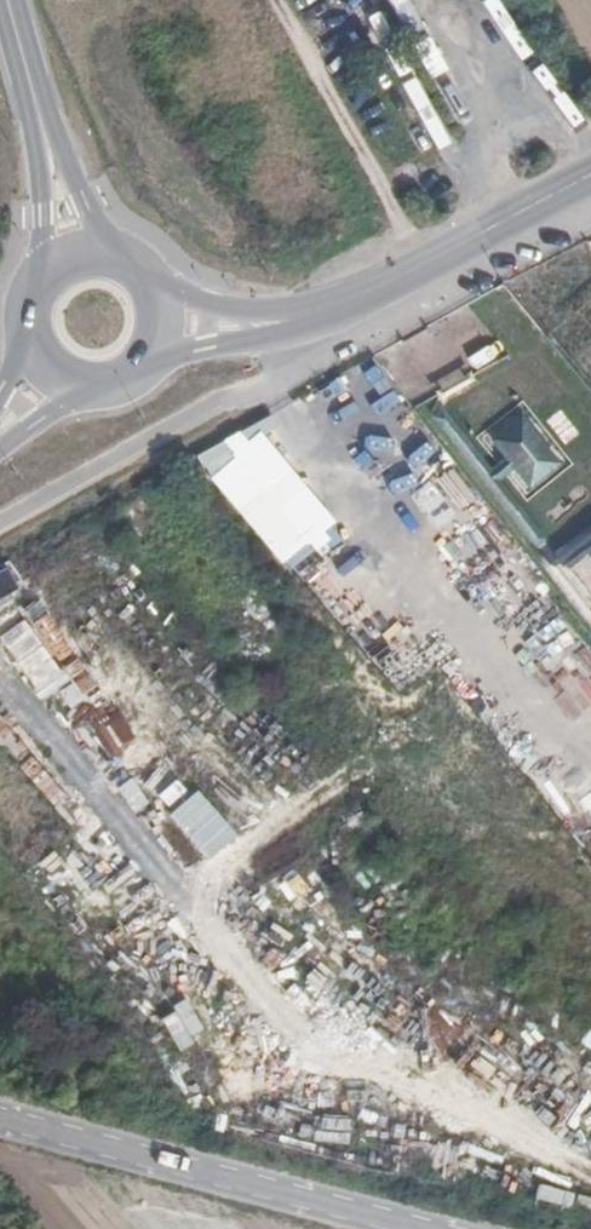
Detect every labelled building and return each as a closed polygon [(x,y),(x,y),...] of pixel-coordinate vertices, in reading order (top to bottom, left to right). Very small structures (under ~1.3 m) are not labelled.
[(384,0),(347,0),(378,54),(405,39),(384,0)] [(377,83),(418,157),(435,147),(395,74),(377,83)] [(579,316),(590,328),(590,304),(579,316)] [(577,362),(590,376),(590,349),(577,362)] [(428,374),(440,392),(462,378),(450,360),(428,374)] [(536,547),(546,538),(444,409),(433,417),(536,547)] [(562,412),(549,421),(564,443),(577,434),(562,412)] [(529,489),(560,462),(521,413),(489,439),(529,489)] [(547,565),(589,620),(590,619),(590,599),(566,567),(590,548),(590,531),(547,565)] [(566,567),(590,599),(590,548),(566,567)] [(252,605),(228,615),(248,657),(271,646),(252,605)]
